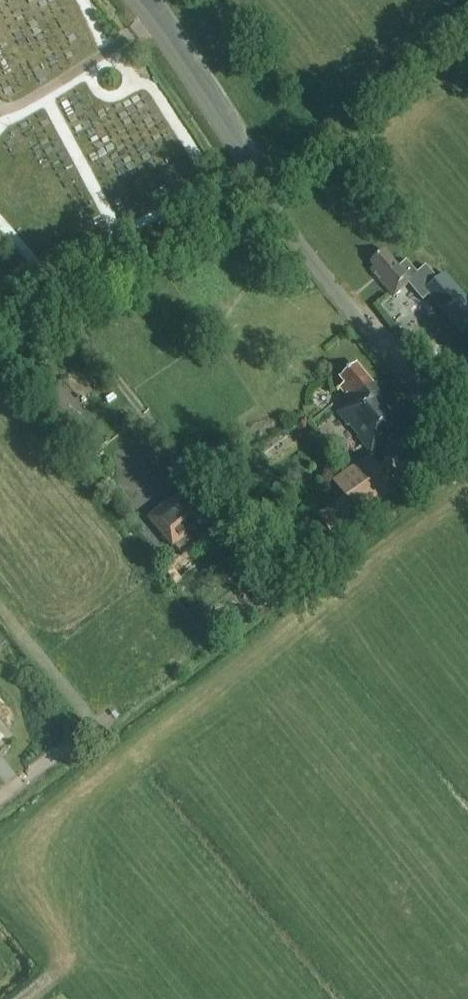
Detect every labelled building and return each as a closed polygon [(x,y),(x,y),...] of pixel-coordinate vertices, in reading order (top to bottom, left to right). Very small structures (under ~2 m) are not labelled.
[(399,268),(385,252),(371,263),(375,268),(372,271),(395,297),(415,279),(403,265),(399,268)] [(467,325),(467,303),(444,275),(425,292),(460,333),(467,325)] [(374,385),(357,364),(338,379),(343,385),(338,389),(349,403),(336,414),(347,428),(349,427),(358,438),(357,440),(370,456),(409,424),(376,384),(374,385)] [(378,468),(370,456),(333,482),(345,500),(319,518),(333,538),(371,512),(374,517),(379,513),(375,508),(412,483),(394,457),(378,468)] [(173,547),(202,524),(180,496),(151,519),(173,547)] [(251,525),(241,513),(231,520),(241,533),(251,525)] [(169,563),(161,569),(175,586),(182,580),(197,569),(184,552),(169,563)]
